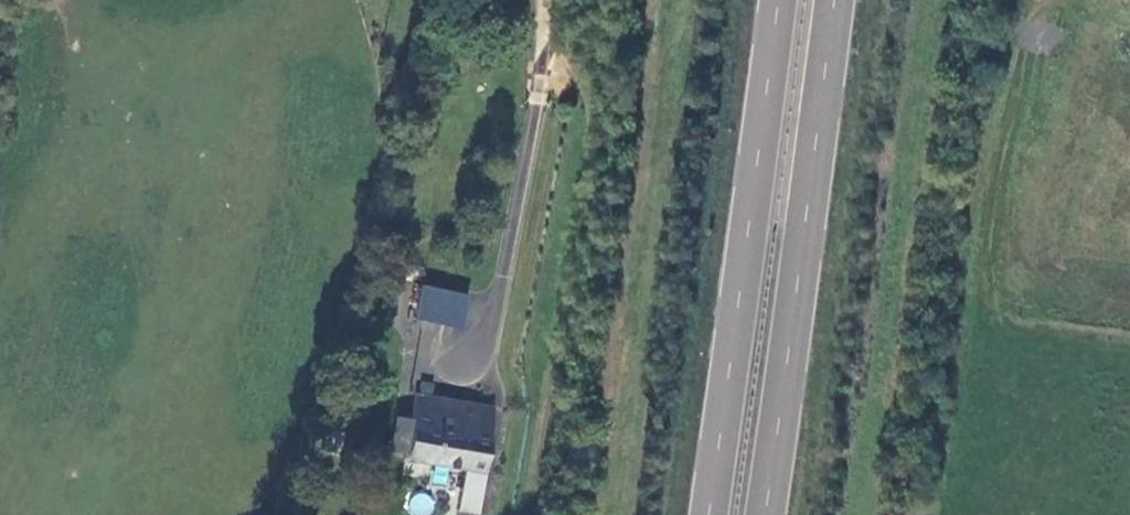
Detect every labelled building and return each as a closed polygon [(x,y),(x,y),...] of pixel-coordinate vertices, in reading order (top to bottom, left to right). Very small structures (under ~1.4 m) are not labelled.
[(422,284),(414,317),(462,328),(469,294),(422,284)] [(494,407),(415,395),(408,431),(394,428),(391,448),(404,451),(404,458),(484,471),(494,407)]
